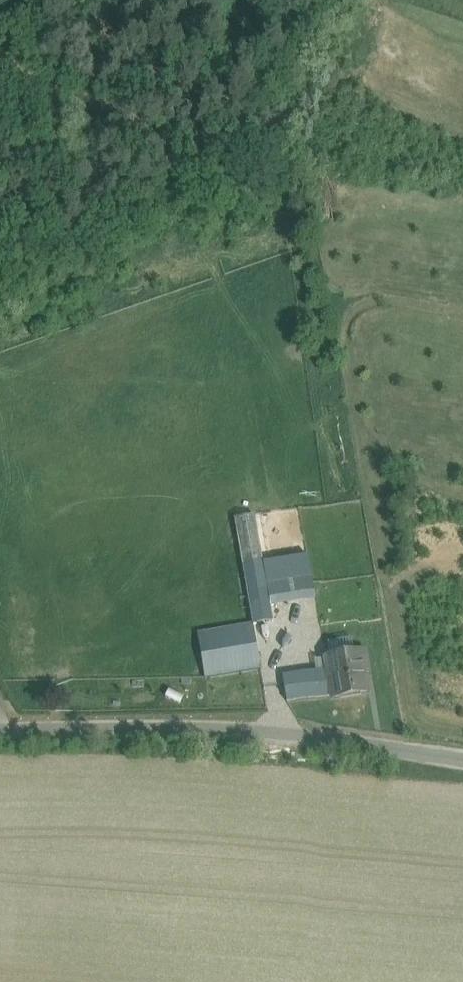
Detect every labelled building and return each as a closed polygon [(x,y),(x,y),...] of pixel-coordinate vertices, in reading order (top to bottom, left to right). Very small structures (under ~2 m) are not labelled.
[(255,517),(235,520),(253,626),(253,627),(273,624),(269,600),(263,565),(255,517)] [(307,557),(263,565),(269,600),(313,592),(307,557)] [(253,626),(197,635),(205,681),(261,671),(253,627),(253,626)] [(366,653),(327,660),(328,671),(317,673),(321,698),(333,696),(333,698),(367,692),(363,667),(368,666),(366,653)] [(317,673),(282,678),(287,704),(321,698),(317,673)]
